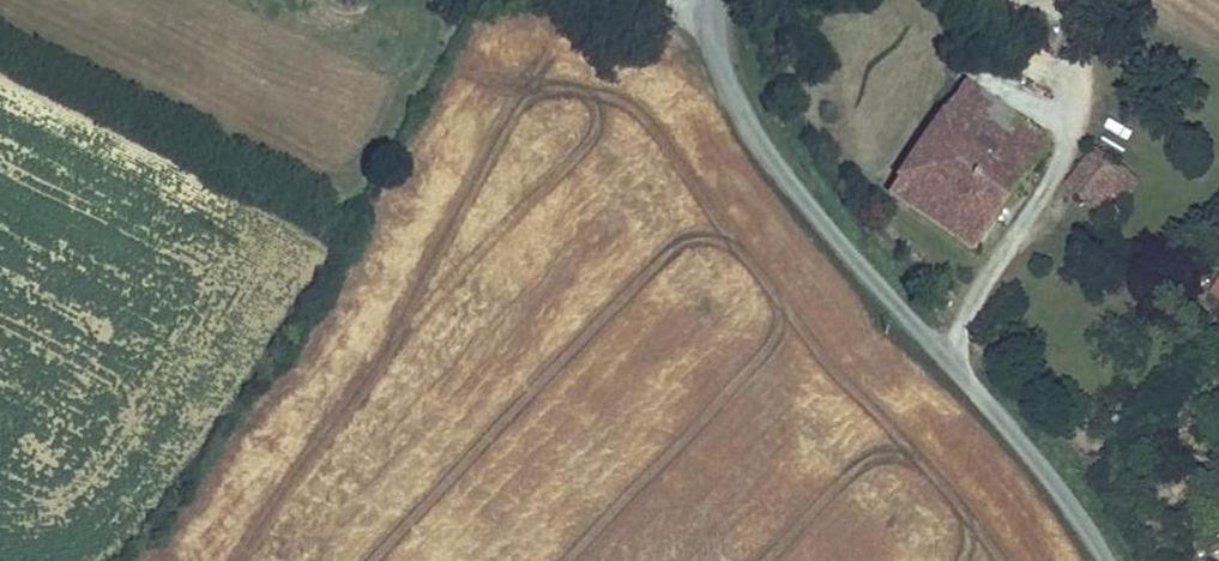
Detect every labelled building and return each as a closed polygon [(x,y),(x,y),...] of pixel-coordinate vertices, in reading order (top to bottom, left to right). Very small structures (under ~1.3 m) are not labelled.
[(967,70),(882,183),(966,248),(1050,139),(967,70)] [(1094,143),(1089,151),(1113,172),(1103,184),(1119,198),(1136,179),(1094,143)] [(1113,172),(1089,151),(1068,183),(1102,215),(1119,198),(1103,184),(1113,172)] [(1202,297),(1213,305),(1217,329),(1218,330),(1218,276),(1202,297)] [(1190,519),(1208,556),(1218,550),(1218,504),(1190,519)] [(1215,553),(1204,560),(1218,560),(1218,558),(1215,553)]
